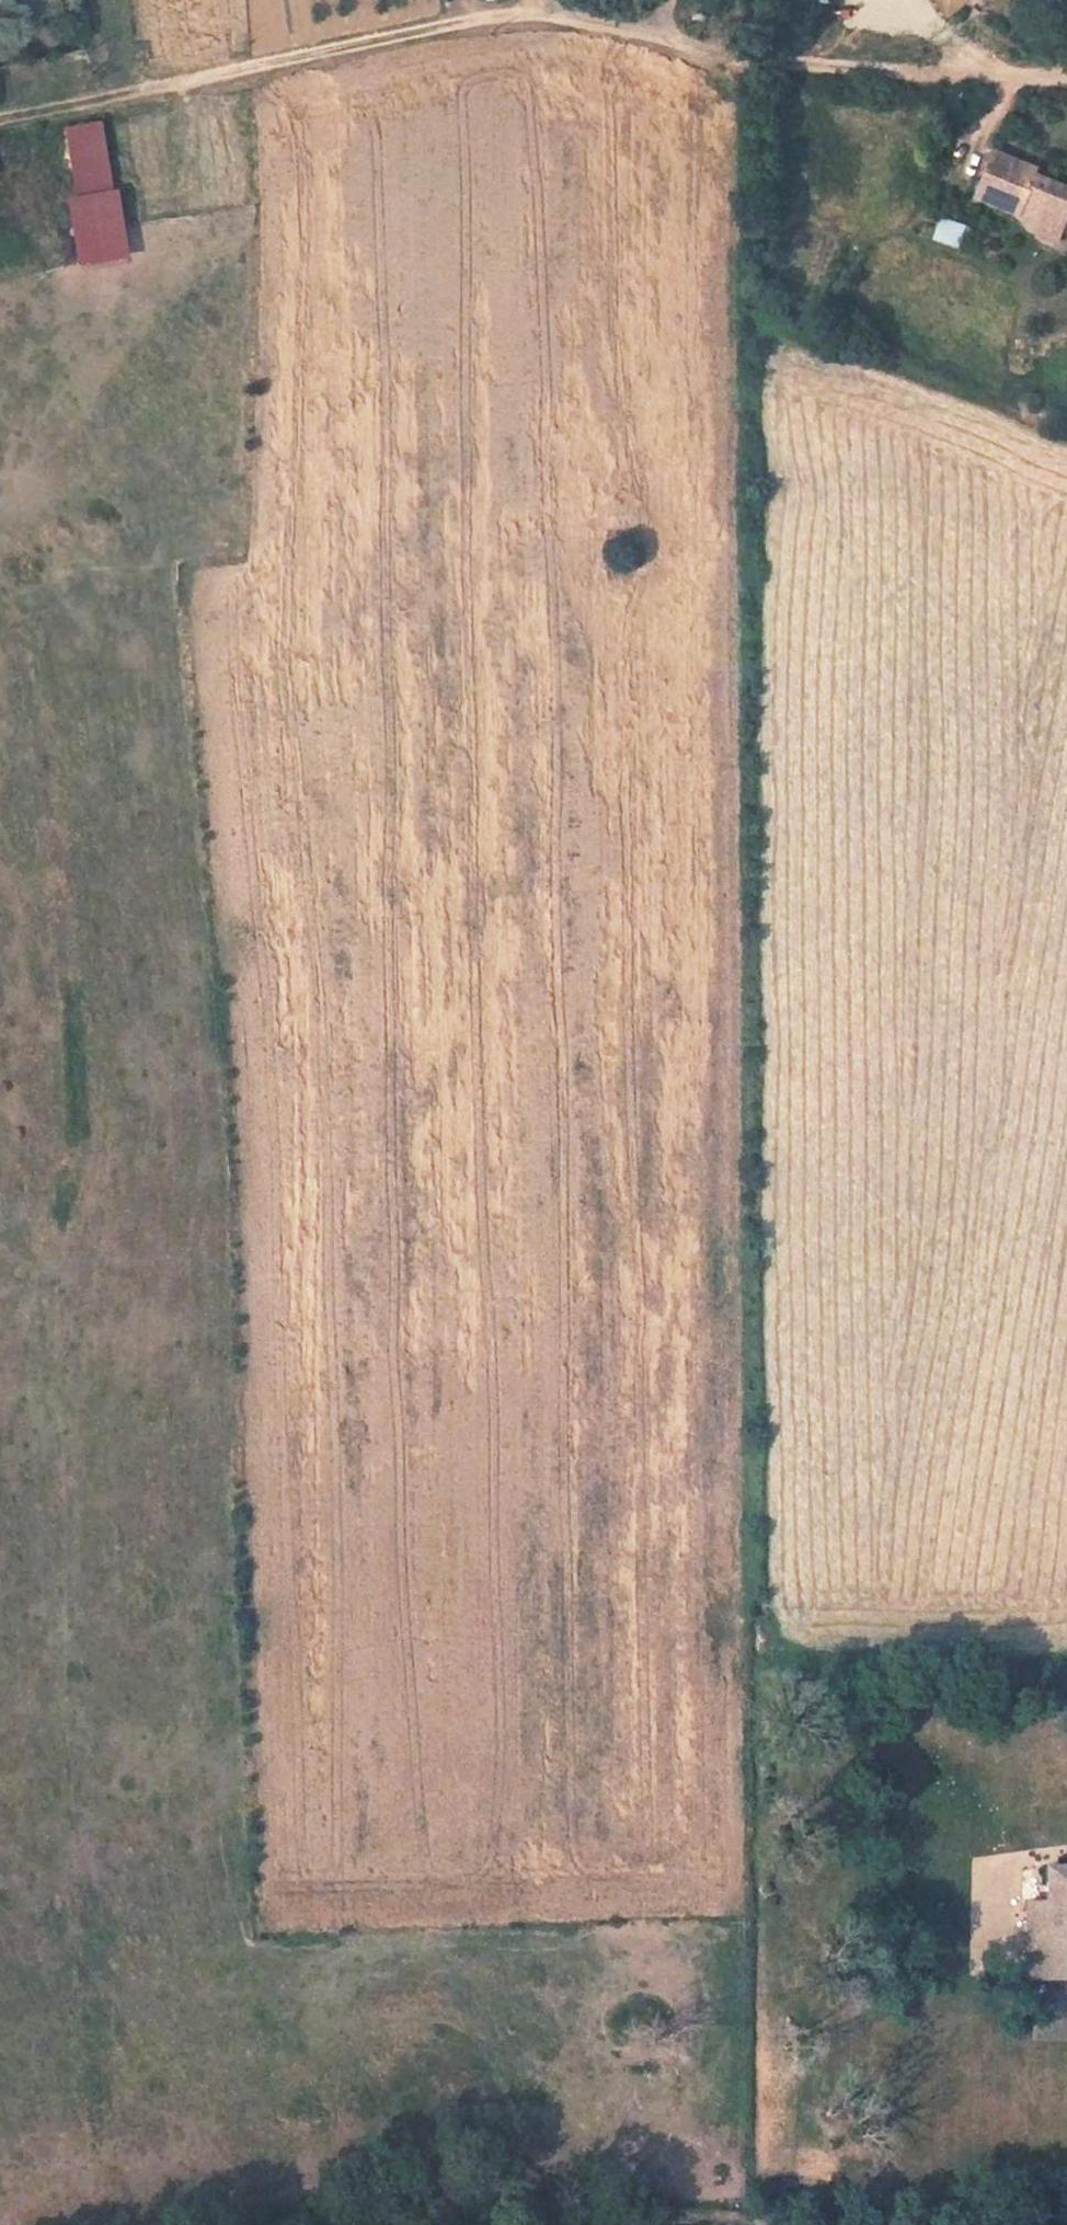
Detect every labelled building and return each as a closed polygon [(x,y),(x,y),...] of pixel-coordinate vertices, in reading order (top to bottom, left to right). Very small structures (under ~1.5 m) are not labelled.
[(957,0),(932,0),(939,12),(957,0)] [(105,120),(59,126),(80,267),(126,260),(105,120)] [(1043,174),(1045,166),(1002,149),(984,200),(1020,212),(1024,214),(1026,230),(1046,236),(1050,222),(1066,228),(1066,184),(1043,174)] [(1048,1864),(1049,1902),(1026,1902),(1028,1981),(1066,1980),(1066,1863),(1048,1864)]
